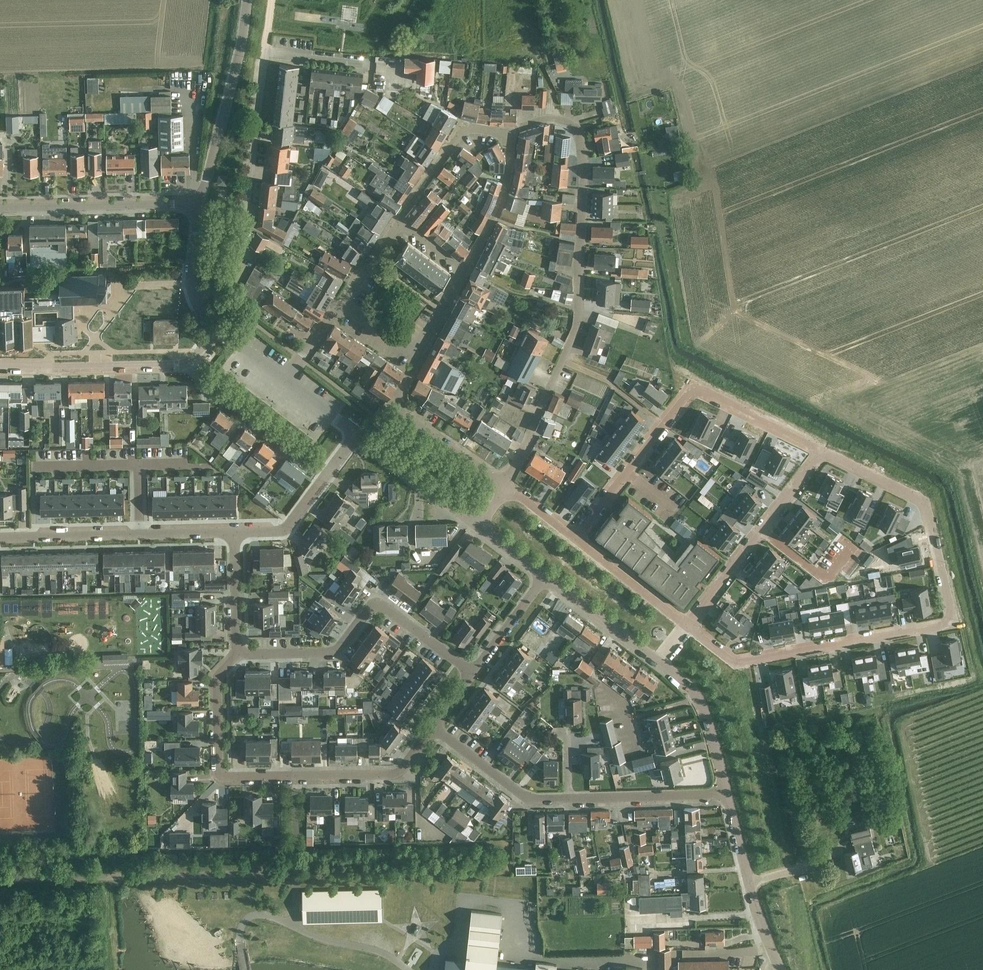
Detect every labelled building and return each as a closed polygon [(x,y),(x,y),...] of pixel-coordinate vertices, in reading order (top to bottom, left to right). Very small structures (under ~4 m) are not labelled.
[(383,64),(395,64),(395,50),(383,50),(383,64)] [(563,50),(553,52),(555,62),(565,60),(563,50)] [(438,67),(449,67),(450,55),(438,54),(438,67)] [(432,82),(434,59),(404,57),(404,70),(417,70),(416,81),(420,81),(419,95),(431,96),(432,82)] [(465,63),(453,62),(452,70),(464,71),(465,63)] [(297,75),(298,67),(279,64),(278,72),(297,75)] [(320,86),(322,69),(311,68),(308,93),(312,93),(313,85),(320,86)] [(329,95),(332,70),(322,69),(320,86),(326,87),(325,95),(329,95)] [(340,88),(342,72),(332,70),(329,95),(332,96),(333,96),(334,88),(340,88)] [(296,82),(297,75),(278,72),(277,80),(296,82)] [(349,98),(352,73),(342,72),(340,88),(346,89),(345,97),(349,98)] [(360,91),(362,74),(352,73),(349,98),(350,98),(353,98),(354,90),(360,91)] [(88,85),(98,85),(98,76),(87,77),(88,85)] [(573,99),(584,99),(584,101),(594,101),(594,99),(600,99),(600,84),(594,84),(594,86),(581,85),(581,80),(564,79),(564,91),(573,91),(573,99)] [(295,89),(296,82),(277,80),(277,87),(295,89)] [(294,96),(295,89),(277,87),(276,94),(294,96)] [(378,95),(365,88),(359,99),(371,106),(378,95)] [(634,101),(643,100),(641,92),(633,94),(634,101)] [(151,95),(151,94),(120,95),(121,111),(159,110),(160,148),(162,148),(162,158),(162,173),(190,173),(189,154),(180,154),(180,148),(184,148),(183,115),(171,115),(171,95),(159,95),(151,95)] [(293,103),(294,96),(276,94),(275,101),(293,103)] [(522,95),(522,108),(534,108),(534,95),(522,95)] [(476,121),(480,106),(479,106),(480,98),(475,96),(474,103),(464,101),(460,117),(476,121)] [(615,112),(613,104),(611,98),(602,101),(604,107),(602,108),(604,115),(615,112)] [(293,110),(293,103),(275,101),(274,108),(293,110)] [(503,124),(503,109),(503,101),(492,101),(492,107),(492,108),(489,124),(503,124)] [(429,111),(425,118),(448,132),(456,117),(447,112),(430,104),(427,110),(429,111)] [(489,124),(492,108),(491,108),(480,106),(476,121),(489,124)] [(292,118),(293,110),(274,108),(273,116),(292,118)] [(516,124),(517,108),(511,108),(510,114),(506,113),(505,109),(503,109),(503,124),(516,124)] [(136,112),(105,113),(105,121),(137,120),(136,112)] [(154,113),(139,113),(139,129),(149,129),(149,118),(154,118),(154,113)] [(7,115),(7,126),(7,131),(19,131),(18,114),(7,115)] [(71,124),(85,124),(85,115),(70,116),(71,124)] [(291,125),(291,124),(292,118),(273,116),(273,123),(291,125)] [(348,135),(356,122),(349,118),(341,131),(348,135)] [(306,136),(307,127),(307,126),(291,124),(291,125),(273,123),(271,140),(291,142),(291,141),(303,142),(304,136),(306,136)] [(431,127),(424,123),(421,127),(443,140),(447,132),(448,132),(439,127),(433,124),(431,127)] [(549,125),(540,125),(539,127),(533,128),(520,132),(519,136),(529,137),(530,138),(530,139),(531,140),(533,140),(534,140),(547,142),(549,125)] [(616,125),(593,128),(595,140),(597,140),(599,152),(611,150),(619,148),(618,136),(616,125)] [(443,140),(421,127),(419,131),(426,135),(424,140),(424,139),(438,148),(443,140)] [(678,130),(666,132),(667,138),(679,137),(678,130)] [(341,135),(336,142),(345,148),(350,141),(341,135)] [(551,184),(567,186),(569,168),(567,167),(568,154),(569,154),(570,137),(556,135),(553,166),(551,184)] [(529,140),(534,140),(533,140),(531,140),(530,139),(530,138),(529,137),(519,136),(516,157),(531,159),(531,152),(532,152),(533,144),(529,143),(529,140)] [(438,148),(424,139),(424,140),(423,140),(426,142),(422,146),(414,141),(407,151),(415,157),(415,158),(426,165),(438,148)] [(89,153),(89,173),(102,172),(101,140),(94,140),(94,146),(89,146),(89,153)] [(505,163),(505,160),(504,156),(497,142),(488,148),(489,150),(484,153),(490,163),(494,161),(493,172),(503,172),(505,163)] [(43,143),(43,173),(67,173),(66,147),(49,147),(49,143),(43,143)] [(268,167),(274,168),(273,176),(291,178),(292,170),(287,169),(289,147),(270,145),(268,167)] [(72,154),(71,154),(72,173),(85,173),(85,154),(78,154),(78,146),(71,146),(72,154)] [(158,158),(162,158),(162,148),(160,148),(157,148),(157,146),(141,146),(142,174),(158,173),(158,158)] [(325,160),(331,149),(315,147),(314,159),(323,160),(325,160)] [(37,148),(24,148),(25,174),(38,173),(38,156),(37,156),(37,148)] [(124,154),(124,148),(107,148),(107,172),(135,172),(135,154),(124,154)] [(468,167),(476,157),(463,148),(457,156),(465,162),(461,167),(456,164),(452,169),(457,172),(462,175),(468,167)] [(615,154),(617,166),(630,164),(628,152),(615,154)] [(334,157),(329,154),(325,162),(330,165),(332,161),(334,157)] [(334,157),(332,161),(338,165),(342,158),(336,154),(334,157)] [(425,168),(424,168),(411,159),(410,161),(402,155),(397,162),(405,168),(400,175),(400,174),(399,175),(400,176),(401,175),(414,184),(425,168)] [(476,157),(468,167),(472,171),(478,177),(482,171),(477,158),(476,157)] [(530,160),(531,159),(516,157),(517,157),(515,167),(532,169),(532,165),(530,165),(530,160)] [(344,164),(339,172),(345,176),(351,169),(344,164)] [(594,165),(593,180),(613,181),(614,166),(594,165)] [(444,166),(438,175),(450,183),(453,179),(456,182),(461,175),(457,173),(456,174),(444,166)] [(532,170),(532,169),(515,167),(513,182),(523,184),(536,184),(536,177),(534,177),(535,170),(532,170)] [(396,180),(387,174),(379,168),(376,172),(385,178),(384,178),(394,185),(407,194),(413,185),(414,184),(401,175),(400,176),(399,175),(396,180)] [(685,170),(676,171),(677,179),(687,178),(685,170)] [(472,171),(463,181),(469,186),(478,177),(472,171)] [(384,178),(385,178),(376,172),(370,182),(375,186),(383,191),(387,194),(402,203),(407,194),(394,185),(384,178)] [(226,183),(227,176),(219,175),(218,182),(226,183)] [(276,198),(277,184),(290,185),(291,178),(273,176),(272,183),(262,181),(260,204),(270,205),(271,197),(276,198)] [(317,177),(314,184),(320,187),(323,183),(322,179),(317,177)] [(498,194),(501,183),(493,180),(487,178),(483,189),(485,189),(498,194)] [(471,188),(476,192),(482,185),(477,181),(471,188)] [(537,196),(536,184),(523,184),(513,182),(513,183),(510,192),(521,195),(537,196)] [(375,186),(372,191),(382,196),(379,201),(394,212),(395,212),(402,203),(387,194),(383,191),(375,186)] [(321,204),(327,197),(313,187),(308,195),(321,204)] [(394,212),(379,201),(362,189),(357,196),(369,203),(372,206),(369,210),(387,222),(392,214),(394,212)] [(493,205),(498,194),(485,189),(481,201),(479,200),(476,208),(482,211),(489,214),(493,205)] [(418,227),(437,204),(441,199),(431,190),(426,196),(426,195),(416,207),(414,206),(405,217),(418,227)] [(593,192),(593,203),(612,204),(613,193),(593,192)] [(527,199),(524,198),(509,193),(505,206),(523,213),(526,203),(527,199)] [(573,202),(574,194),(562,193),(561,201),(573,202)] [(273,219),(276,198),(271,197),(270,205),(260,204),(257,227),(270,234),(271,237),(281,243),(286,232),(272,224),(273,219)] [(308,199),(305,203),(319,213),(322,208),(308,199)] [(555,218),(560,219),(561,201),(556,200),(542,199),(542,203),(541,217),(555,218)] [(297,210),(298,202),(282,200),(281,208),(297,210)] [(469,200),(466,204),(471,208),(474,205),(469,200)] [(458,206),(467,213),(471,208),(466,204),(462,201),(458,206)] [(444,216),(449,210),(441,203),(420,227),(428,234),(444,216)] [(612,214),(612,204),(593,203),(592,214),(606,214),(612,214)] [(515,222),(519,213),(504,208),(502,212),(500,217),(515,222)] [(387,222),(369,210),(368,210),(362,221),(357,217),(379,233),(387,222)] [(450,210),(449,210),(444,216),(428,234),(441,244),(452,231),(440,221),(450,210)] [(485,222),(489,214),(482,211),(478,218),(485,222)] [(379,233),(357,217),(350,227),(350,228),(358,233),(372,243),(379,233)] [(179,218),(138,219),(138,236),(146,236),(146,237),(146,230),(179,230),(179,218)] [(479,234),(485,222),(478,218),(470,228),(479,234)] [(124,238),(124,232),(124,230),(124,219),(98,220),(99,246),(99,245),(100,262),(107,262),(107,239),(124,238)] [(138,236),(138,219),(124,219),(124,230),(124,232),(137,232),(137,236),(138,236)] [(289,219),(287,227),(294,229),(297,221),(289,219)] [(99,246),(98,220),(88,220),(89,241),(89,246),(99,246)] [(347,233),(350,228),(350,227),(339,220),(336,225),(347,233)] [(576,223),(561,221),(560,230),(559,231),(559,237),(574,239),(576,223)] [(522,238),(524,231),(507,226),(498,222),(491,235),(505,242),(508,236),(522,239),(522,238)] [(47,266),(46,224),(30,224),(31,261),(27,261),(27,275),(35,275),(35,266),(47,266)] [(67,244),(66,224),(46,224),(47,266),(67,266),(67,244)] [(86,224),(66,224),(67,244),(73,243),(73,236),(87,235),(86,224)] [(316,225),(311,233),(316,236),(322,228),(316,225)] [(466,234),(456,225),(455,228),(452,231),(441,244),(449,251),(451,252),(462,238),(466,234)] [(592,226),(592,241),(612,241),(612,226),(592,226)] [(284,247),(257,232),(250,244),(262,251),(266,244),(281,252),(284,247)] [(372,243),(358,233),(354,239),(347,234),(344,239),(365,254),(372,243)] [(7,261),(15,261),(15,254),(23,254),(22,234),(9,235),(9,242),(6,242),(7,261)] [(516,246),(510,244),(509,246),(504,243),(505,242),(491,235),(483,251),(506,262),(509,263),(511,260),(504,258),(509,247),(518,251),(520,248),(516,246)] [(632,235),(631,246),(647,246),(648,236),(632,235)] [(520,248),(520,247),(522,248),(524,239),(522,238),(522,239),(508,236),(505,242),(504,243),(509,246),(510,244),(516,246),(520,248)] [(461,260),(468,250),(466,248),(469,243),(462,238),(451,252),(454,254),(461,260)] [(365,254),(344,239),(343,240),(343,239),(340,243),(347,248),(342,254),(358,264),(365,254)] [(571,263),(574,243),(559,240),(556,261),(571,263)] [(408,242),(402,249),(394,260),(437,292),(451,274),(408,242)] [(310,251),(307,256),(315,261),(318,256),(310,251)] [(344,278),(353,263),(343,257),(341,260),(325,251),(318,263),(344,278)] [(506,262),(483,251),(476,264),(490,271),(491,268),(493,269),(496,265),(503,268),(506,262),(509,264),(509,263),(506,262)] [(276,261),(260,252),(257,257),(273,266),(276,261)] [(595,253),(594,268),(614,269),(615,254),(595,253)] [(493,270),(493,269),(491,268),(490,271),(476,264),(469,277),(489,287),(491,284),(492,283),(485,279),(491,269),(493,270)] [(324,269),(315,265),(313,268),(322,273),(316,282),(334,293),(342,279),(324,269)] [(268,279),(262,275),(264,273),(254,267),(241,291),(254,300),(264,284),(268,279)] [(622,267),(621,275),(637,277),(638,268),(622,267)] [(530,286),(534,274),(525,270),(520,282),(530,286)] [(572,285),(572,277),(556,271),(554,279),(561,281),(572,285)] [(51,295),(51,303),(61,302),(69,301),(69,300),(73,300),(74,300),(74,301),(76,301),(75,300),(80,300),(80,301),(82,301),(82,300),(86,300),(86,301),(88,301),(88,300),(93,300),(93,301),(107,301),(107,292),(111,292),(111,282),(106,282),(106,273),(92,273),(92,275),(87,275),(87,274),(86,274),(86,275),(81,275),(81,274),(79,274),(79,275),(75,275),(74,274),(73,274),(73,275),(68,275),(68,274),(54,275),(54,282),(51,282),(48,284),(49,293),(51,295)] [(305,285),(291,276),(285,286),(302,297),(303,296),(307,298),(307,299),(324,309),(334,293),(316,282),(316,283),(309,278),(305,285)] [(489,287),(469,277),(462,295),(480,305),(480,304),(485,307),(489,299),(484,297),(485,295),(488,290),(505,299),(508,293),(491,284),(489,287)] [(598,280),(596,302),(613,303),(614,289),(619,289),(620,283),(615,282),(598,280)] [(572,292),(572,285),(561,281),(558,289),(562,289),(572,292)] [(635,281),(635,290),(652,290),(652,281),(635,281)] [(273,290),(264,284),(254,300),(260,304),(279,317),(281,313),(306,330),(313,320),(272,292),(273,290)] [(0,287),(0,334),(7,333),(7,340),(56,339),(55,318),(43,318),(43,322),(36,322),(35,309),(58,309),(58,318),(61,318),(73,317),(74,317),(73,300),(69,300),(69,301),(61,302),(51,303),(51,295),(25,296),(25,286),(0,287)] [(572,293),(572,292),(562,289),(558,289),(553,289),(550,297),(570,303),(573,293),(572,293)] [(318,320),(324,309),(307,299),(307,298),(303,296),(302,297),(300,300),(307,304),(303,310),(317,319),(318,320)] [(480,310),(481,308),(460,296),(451,312),(471,322),(478,309),(480,310)] [(649,310),(650,299),(632,298),(631,309),(649,310)] [(598,308),(595,317),(615,324),(618,315),(598,308)] [(471,322),(451,312),(447,320),(440,333),(458,343),(466,328),(473,332),(477,325),(471,322)] [(73,317),(61,318),(57,318),(55,318),(56,339),(56,341),(78,340),(77,327),(73,327),(73,317)] [(153,338),(158,338),(158,343),(173,343),(173,338),(178,338),(178,323),(173,323),(174,318),(159,318),(159,323),(154,323),(153,338)] [(616,327),(596,319),(594,325),(592,324),(583,348),(595,353),(598,346),(602,347),(604,341),(601,339),(605,329),(615,332),(616,327)] [(654,334),(658,323),(650,320),(646,331),(654,334)] [(516,337),(521,327),(514,323),(509,334),(516,337)] [(345,351),(354,338),(334,325),(324,340),(325,340),(323,343),(340,355),(344,350),(345,351)] [(527,329),(518,347),(514,356),(511,362),(507,370),(510,372),(519,377),(527,381),(547,339),(527,329)] [(460,348),(439,335),(429,352),(440,358),(443,353),(450,357),(452,354),(456,356),(460,348)] [(562,347),(565,341),(555,336),(552,342),(562,347)] [(357,361),(367,347),(354,338),(345,351),(344,350),(340,355),(339,357),(349,364),(345,369),(349,372),(357,361)] [(363,374),(377,354),(367,347),(357,361),(367,368),(363,374)] [(450,390),(458,374),(461,369),(440,359),(440,358),(429,352),(417,375),(429,383),(431,380),(450,390)] [(387,398),(404,372),(377,354),(363,374),(359,379),(387,398)] [(498,355),(494,363),(507,370),(511,362),(498,355)] [(510,372),(508,377),(517,382),(519,377),(510,372)] [(616,374),(614,379),(619,383),(622,378),(616,374)] [(93,406),(99,406),(98,395),(105,395),(104,380),(93,381),(93,395),(93,406)] [(115,395),(109,395),(109,398),(110,414),(119,413),(118,404),(132,404),(131,382),(123,382),(123,380),(115,380),(115,395)] [(429,408),(439,391),(431,387),(417,380),(411,392),(424,400),(422,403),(429,408)] [(9,381),(0,381),(0,412),(2,412),(2,404),(8,404),(8,400),(9,400),(9,381)] [(27,401),(28,387),(21,386),(22,381),(9,381),(9,400),(27,401)] [(49,416),(48,381),(36,382),(36,396),(44,395),(45,417),(49,416)] [(61,381),(48,381),(49,416),(49,408),(54,408),(53,395),(61,395),(61,381)] [(69,406),(75,406),(75,395),(81,395),(81,381),(69,381),(69,406)] [(93,381),(81,381),(81,395),(81,406),(87,406),(87,395),(93,395),(93,381)] [(362,384),(357,381),(351,391),(356,394),(362,384)] [(528,404),(535,390),(525,385),(519,382),(517,386),(511,397),(507,395),(505,401),(520,408),(523,402),(528,404)] [(647,398),(658,406),(667,394),(660,389),(659,390),(650,383),(646,388),(638,382),(630,392),(643,402),(647,398)] [(187,384),(166,385),(166,397),(160,397),(160,406),(160,409),(167,409),(167,406),(187,406),(187,384)] [(166,397),(166,385),(139,386),(140,415),(147,415),(147,407),(160,406),(160,397),(166,397)] [(444,394),(439,391),(429,408),(450,421),(458,408),(459,406),(443,396),(444,394)] [(564,395),(555,391),(548,407),(557,411),(556,413),(567,418),(572,407),(564,404),(565,402),(562,400),(564,395)] [(465,405),(470,398),(466,395),(460,402),(465,405)] [(578,407),(581,401),(570,396),(567,403),(578,408),(578,407)] [(496,398),(494,402),(501,407),(504,402),(496,398)] [(593,414),(596,408),(581,401),(578,407),(593,414)] [(199,402),(193,402),(194,414),(210,414),(209,402),(199,402)] [(480,404),(474,415),(479,418),(486,408),(480,404)] [(460,409),(458,408),(450,421),(465,431),(472,419),(459,411),(460,409)] [(219,449),(223,444),(229,435),(224,431),(233,419),(220,409),(211,421),(217,426),(214,430),(217,432),(214,437),(210,442),(219,449)] [(29,428),(29,410),(21,410),(21,428),(29,428)] [(543,416),(542,415),(536,429),(549,434),(553,426),(560,429),(562,424),(550,419),(553,413),(545,410),(543,416)] [(639,430),(646,421),(631,410),(625,419),(639,430)] [(702,411),(692,430),(707,437),(704,443),(712,447),(721,427),(713,423),(716,418),(702,411)] [(482,442),(491,427),(498,417),(493,414),(486,423),(480,420),(471,435),(482,442)] [(66,419),(66,440),(75,440),(74,418),(66,419)] [(632,438),(639,430),(625,419),(618,427),(632,438)] [(511,439),(491,427),(482,442),(502,455),(511,439)] [(626,446),(632,438),(618,427),(612,435),(626,446)] [(223,453),(222,453),(229,458),(237,447),(241,442),(247,447),(255,436),(244,428),(240,433),(239,432),(231,442),(226,449),(223,453)] [(521,442),(525,433),(517,428),(512,436),(517,439),(516,439),(521,442)] [(723,436),(717,449),(743,462),(745,457),(746,455),(747,455),(756,438),(742,430),(736,442),(723,436)] [(161,446),(169,445),(169,440),(169,432),(161,432),(161,436),(161,440),(161,446)] [(619,455),(626,446),(612,435),(605,444),(619,455)] [(137,446),(161,446),(161,440),(161,436),(149,436),(149,437),(137,438),(137,446)] [(110,446),(122,446),(122,438),(110,438),(110,446)] [(675,438),(667,447),(682,458),(686,453),(691,458),(694,453),(675,438)] [(276,460),(270,455),(274,450),(263,442),(258,447),(257,446),(245,461),(252,466),(257,459),(263,464),(261,467),(268,472),(276,460)] [(613,463),(619,455),(605,444),(598,452),(599,453),(595,458),(602,463),(606,458),(613,463)] [(667,447),(660,456),(680,472),(683,468),(677,464),(682,458),(667,447)] [(763,448),(754,464),(764,469),(765,466),(770,468),(767,475),(776,479),(779,473),(781,473),(790,455),(774,447),(771,452),(763,448)] [(589,451),(581,448),(578,454),(586,457),(589,451)] [(535,452),(525,467),(555,487),(565,472),(550,462),(551,460),(545,456),(544,458),(535,452)] [(580,456),(567,475),(575,480),(588,461),(580,456)] [(660,456),(653,465),(667,476),(671,471),(677,476),(680,472),(660,456)] [(274,475),(279,478),(281,475),(296,486),(305,474),(286,459),(274,475)] [(596,466),(587,477),(592,481),(601,471),(596,466)] [(735,470),(732,474),(738,479),(741,475),(735,470)] [(763,488),(768,482),(750,470),(746,477),(763,488)] [(363,506),(368,506),(368,489),(377,489),(377,473),(362,473),(362,481),(353,481),(353,484),(350,484),(344,492),(347,494),(353,499),(363,506)] [(827,473),(819,490),(831,495),(826,504),(836,509),(844,494),(838,492),(844,481),(827,473)] [(603,489),(611,480),(608,477),(599,486),(603,489)] [(587,498),(587,497),(594,487),(582,478),(564,502),(566,501),(576,509),(575,510),(576,511),(583,501),(584,501),(586,497),(587,498)] [(746,482),(735,496),(741,500),(755,511),(762,502),(752,494),(756,489),(746,482)] [(0,494),(0,514),(13,514),(13,508),(27,507),(26,487),(18,487),(18,494),(0,494)] [(866,492),(859,489),(852,503),(851,502),(848,508),(849,508),(849,510),(855,513),(851,521),(864,528),(872,511),(866,508),(868,505),(873,495),(871,494),(872,493),(866,491),(866,492)] [(253,498),(264,506),(269,500),(258,492),(253,498)] [(96,493),(82,494),(83,514),(96,514),(96,493)] [(110,493),(96,493),(96,514),(110,514),(110,493)] [(124,493),(110,493),(110,514),(125,513),(124,493)] [(337,521),(345,512),(347,513),(350,514),(354,509),(353,506),(350,504),(351,503),(350,503),(344,498),(336,493),(323,511),(329,515),(324,521),(336,530),(341,524),(337,521)] [(55,494),(40,495),(41,515),(55,515),(55,494)] [(68,494),(55,494),(55,515),(69,515),(68,494)] [(82,494),(68,494),(69,515),(83,514),(82,494)] [(208,494),(194,495),(195,515),(209,515),(208,494)] [(222,494),(208,494),(209,515),(222,515),(222,494)] [(236,494),(222,494),(222,515),(237,514),(236,494)] [(347,494),(344,498),(350,503),(353,499),(347,494)] [(167,495),(153,496),(153,499),(153,511),(153,516),(167,516),(167,495)] [(181,495),(167,495),(167,516),(181,516),(181,495)] [(194,495),(181,495),(181,516),(195,515),(194,495)] [(641,529),(643,527),(652,515),(629,496),(623,503),(627,506),(623,510),(620,508),(619,509),(621,510),(617,515),(612,512),(595,533),(614,548),(640,568),(638,571),(639,572),(642,569),(646,572),(644,576),(650,581),(653,577),(658,581),(655,584),(662,590),(664,586),(669,590),(666,593),(673,598),(676,595),(680,598),(677,602),(684,607),(701,586),(697,582),(699,578),(701,580),(702,579),(698,576),(701,571),(705,574),(710,567),(707,565),(710,560),(714,563),(719,556),(697,539),(694,544),(680,562),(679,563),(681,564),(678,568),(656,551),(658,548),(658,547),(658,548),(638,532),(641,529)] [(728,505),(724,510),(736,519),(740,515),(748,521),(755,511),(741,500),(737,505),(731,501),(728,505)] [(889,503),(878,525),(893,532),(894,529),(903,534),(910,520),(901,516),(903,510),(889,503)] [(802,506),(795,515),(809,526),(813,521),(818,525),(822,521),(802,506)] [(720,515),(717,519),(722,524),(718,529),(733,540),(740,530),(732,524),(736,519),(724,510),(720,515)] [(795,515),(788,524),(808,539),(811,535),(805,531),(809,526),(795,515)] [(831,522),(827,527),(836,535),(840,529),(831,522)] [(306,537),(299,546),(314,557),(319,550),(316,547),(322,539),(329,544),(333,538),(326,533),(327,532),(314,523),(305,536),(306,537)] [(447,523),(416,524),(417,546),(447,545),(447,523)] [(385,525),(374,525),(375,548),(386,548),(399,547),(399,539),(407,539),(407,524),(397,524),(397,526),(395,526),(395,524),(388,524),(388,527),(385,527),(385,525)] [(713,524),(701,539),(711,546),(715,541),(725,549),(733,540),(718,529),(713,524)] [(788,524),(781,533),(795,544),(799,539),(804,543),(808,539),(788,524)] [(371,539),(369,537),(373,532),(364,525),(351,540),(362,549),(371,539)] [(857,532),(854,538),(860,541),(863,534),(857,532)] [(909,548),(906,537),(887,546),(890,560),(899,558),(901,566),(921,561),(917,546),(914,547),(909,548)] [(460,554),(471,562),(472,561),(481,568),(491,555),(481,548),(481,549),(470,541),(460,554)] [(457,542),(436,569),(443,574),(463,547),(457,542)] [(769,547),(762,557),(782,572),(785,568),(780,564),(784,558),(769,547)] [(272,568),(272,548),(260,548),(260,559),(253,559),(254,572),(261,572),(261,568),(272,568)] [(284,548),(272,548),(272,568),(284,568),(284,548)] [(204,550),(205,569),(205,578),(215,578),(215,549),(204,550)] [(184,569),(184,550),(173,550),(173,554),(169,554),(170,569),(174,569),(174,579),(179,579),(179,569),(184,569)] [(195,578),(194,550),(184,550),(184,569),(190,569),(190,578),(195,578)] [(205,569),(204,550),(194,550),(195,578),(199,578),(199,569),(205,569)] [(135,570),(134,551),(124,552),(125,580),(130,580),(129,570),(135,570)] [(145,580),(145,551),(134,551),(135,570),(140,570),(140,580),(145,580)] [(155,570),(155,551),(145,551),(145,580),(150,579),(150,570),(155,570)] [(165,551),(155,551),(155,570),(161,570),(161,579),(166,579),(165,551)] [(86,567),(86,552),(74,553),(74,572),(81,572),(80,568),(86,567)] [(98,552),(86,552),(86,567),(92,567),(92,572),(99,572),(98,552)] [(114,571),(114,552),(104,552),(104,580),(109,580),(109,571),(114,571)] [(125,580),(124,552),(114,552),(114,571),(120,571),(120,580),(120,586),(125,586),(125,584),(125,580)] [(38,568),(38,553),(26,554),(27,573),(33,573),(32,569),(38,568)] [(50,573),(50,553),(38,553),(38,568),(44,568),(44,573),(50,573)] [(62,568),(62,553),(50,553),(50,573),(57,573),(56,568),(62,568)] [(74,572),(74,553),(62,553),(62,568),(68,568),(68,572),(74,572)] [(303,553),(295,555),(300,573),(309,571),(307,561),(305,562),(303,553)] [(15,569),(14,554),(2,554),(2,574),(7,574),(9,574),(8,569),(15,569)] [(27,573),(26,554),(14,554),(15,569),(20,569),(20,573),(27,573)] [(344,555),(340,560),(351,568),(357,572),(359,574),(368,580),(371,575),(361,567),(344,555)] [(762,557),(755,566),(769,577),(773,572),(779,576),(782,572),(762,557)] [(499,561),(490,573),(496,577),(505,566),(499,561)] [(755,566),(748,575),(758,583),(754,587),(764,595),(771,586),(765,582),(769,577),(755,566)] [(359,574),(357,572),(351,568),(346,575),(347,576),(341,584),(356,596),(363,587),(354,581),(359,574)] [(508,570),(495,588),(508,598),(521,580),(508,570)] [(377,572),(374,576),(379,580),(382,576),(377,572)] [(400,597),(401,595),(411,603),(420,591),(403,578),(405,577),(399,572),(387,587),(400,597)] [(334,587),(339,579),(334,575),(328,582),(334,587)] [(356,596),(341,584),(335,592),(328,587),(324,592),(334,600),(338,595),(350,604),(356,596)] [(915,614),(931,611),(927,587),(911,590),(912,596),(902,598),(904,610),(914,608),(915,614)] [(254,603),(254,614),(279,613),(278,598),(289,598),(289,590),(269,591),(269,603),(254,603)] [(184,592),(172,593),(172,602),(185,602),(185,604),(196,604),(200,604),(199,598),(200,598),(200,592),(184,592)] [(894,592),(876,595),(881,620),(893,618),(890,607),(897,605),(894,592)] [(876,595),(865,597),(870,622),(881,620),(876,595)] [(136,606),(142,600),(137,596),(132,602),(136,606)] [(324,606),(318,614),(334,626),(341,617),(328,608),(332,603),(322,596),(318,601),(324,606)] [(865,597),(848,601),(850,614),(856,613),(858,624),(870,622),(865,597)] [(430,598),(420,611),(430,618),(429,619),(436,625),(442,616),(448,621),(456,610),(450,606),(446,611),(430,598)] [(87,600),(87,611),(102,611),(102,600),(87,600)] [(837,610),(831,611),(834,629),(846,627),(844,618),(850,617),(850,614),(848,601),(836,603),(837,610)] [(21,602),(21,610),(38,609),(38,602),(21,602)] [(729,603),(713,623),(722,630),(733,616),(728,612),(733,606),(729,603)] [(196,604),(196,615),(216,614),(216,604),(200,604),(196,604)] [(830,604),(818,606),(822,631),(834,629),(831,611),(830,604)] [(818,606),(800,609),(802,621),(808,620),(811,633),(822,631),(818,606)] [(488,610),(486,613),(493,619),(495,616),(488,610)] [(787,619),(780,620),(784,638),(795,636),(793,623),(799,622),(797,610),(785,612),(787,619)] [(334,626),(318,614),(315,611),(309,620),(306,617),(302,623),(312,630),(315,625),(328,634),(334,626)] [(279,623),(279,613),(254,614),(254,624),(270,624),(271,630),(281,630),(280,623),(279,623)] [(583,624),(569,613),(557,630),(564,635),(566,632),(573,638),(583,624)] [(185,632),(173,632),(173,638),(182,638),(201,638),(201,632),(216,631),(216,614),(196,615),(192,615),(186,615),(186,626),(193,626),(193,631),(185,632)] [(733,616),(722,630),(732,637),(738,630),(744,635),(754,623),(747,618),(743,614),(738,620),(733,616)] [(773,614),(762,616),(764,628),(770,627),(772,640),(784,638),(780,620),(774,621),(773,614)] [(465,620),(452,637),(464,646),(474,632),(479,636),(489,622),(482,617),(475,627),(465,620)] [(294,629),(286,630),(286,636),(299,636),(299,623),(294,623),(294,629)] [(401,641),(389,633),(388,634),(375,625),(369,633),(383,643),(386,639),(396,647),(401,641)] [(585,626),(579,633),(585,637),(582,641),(583,642),(582,644),(589,650),(593,644),(594,644),(600,637),(585,626)] [(533,645),(540,635),(530,628),(523,638),(533,645)] [(382,643),(383,643),(369,633),(363,641),(381,654),(386,646),(382,643)] [(957,641),(957,639),(945,641),(941,642),(941,644),(943,654),(932,656),(936,679),(944,677),(943,669),(956,667),(954,660),(960,659),(960,658),(959,649),(961,649),(959,641),(957,641)] [(381,654),(363,641),(357,649),(371,659),(374,655),(380,660),(383,656),(381,654)] [(920,655),(918,646),(906,648),(911,673),(929,669),(926,654),(920,655)] [(517,647),(511,655),(532,671),(535,668),(529,663),(532,658),(517,647)] [(182,648),(182,649),(179,649),(179,657),(180,657),(180,662),(182,662),(182,673),(189,673),(195,673),(198,673),(198,663),(199,663),(199,659),(202,659),(202,649),(198,649),(198,648),(182,648)] [(530,648),(527,651),(534,656),(536,653),(530,648)] [(608,671),(620,655),(610,648),(598,664),(608,671)] [(911,673),(906,648),(895,650),(897,661),(898,668),(905,667),(906,674),(911,673)] [(368,662),(371,659),(357,649),(351,657),(355,660),(351,665),(364,675),(371,665),(368,662)] [(552,650),(546,658),(552,663),(558,655),(552,650)] [(878,672),(877,662),(875,654),(863,656),(867,674),(873,672),(874,679),(887,677),(885,670),(878,672)] [(532,671),(511,655),(505,663),(520,674),(523,670),(530,675),(532,671)] [(617,678),(629,662),(620,655),(608,671),(617,678)] [(575,668),(582,659),(578,656),(571,665),(575,668)] [(863,656),(852,658),(855,676),(862,674),(863,681),(865,693),(870,692),(870,690),(869,684),(868,680),(867,674),(863,656)] [(422,658),(415,668),(430,679),(438,669),(422,658)] [(581,673),(588,663),(582,659),(575,668),(581,673)] [(638,669),(629,662),(617,678),(626,685),(638,669)] [(831,662),(819,664),(822,682),(829,680),(830,687),(835,686),(842,685),(841,678),(834,679),(831,662)] [(517,678),(520,674),(505,663),(500,671),(521,687),(523,683),(517,678)] [(594,667),(588,663),(581,673),(587,677),(594,667)] [(809,675),(802,676),(806,696),(818,694),(816,683),(822,682),(819,664),(808,666),(809,675)] [(381,667),(377,672),(383,675),(386,671),(381,667)] [(639,686),(649,674),(640,667),(638,669),(626,685),(631,689),(635,683),(639,686)] [(430,679),(415,668),(408,677),(423,689),(430,679)] [(341,669),(335,670),(335,686),(335,694),(345,693),(345,686),(357,686),(364,677),(355,671),(354,670),(351,675),(346,675),(346,671),(341,671),(341,669)] [(791,669),(775,672),(780,698),(796,695),(791,669)] [(237,695),(247,695),(247,692),(259,691),(259,670),(246,671),(246,679),(236,679),(237,695)] [(271,685),(271,670),(259,670),(259,691),(265,691),(265,698),(277,698),(277,685),(271,685)] [(302,687),(301,670),(295,670),(295,671),(291,671),(291,679),(279,679),(279,698),(292,698),(292,691),(296,691),(296,687),(302,687)] [(318,693),(318,679),(312,679),(312,671),(308,671),(308,670),(301,670),(302,687),(302,693),(306,693),(308,691),(312,691),(312,693),(318,693)] [(335,686),(335,670),(328,670),(328,671),(324,671),(324,679),(318,679),(318,693),(329,693),(329,694),(335,694),(335,686)] [(521,687),(500,671),(493,679),(508,690),(511,686),(518,691),(521,687)] [(658,680),(649,674),(639,686),(635,691),(640,695),(644,690),(649,693),(658,680)] [(423,689),(408,677),(401,687),(416,698),(423,689)] [(192,689),(192,681),(178,682),(178,689),(178,690),(172,691),(172,702),(178,702),(178,703),(199,703),(198,689),(192,689)] [(770,685),(760,687),(763,705),(773,703),(770,685)] [(416,698),(401,687),(394,696),(409,708),(416,698)] [(484,688),(478,696),(500,712),(502,708),(496,703),(499,699),(484,688)] [(564,699),(566,699),(567,719),(582,719),(581,698),(590,698),(590,688),(583,688),(583,689),(571,689),(571,688),(564,689),(564,699)] [(409,708),(394,696),(386,706),(401,718),(409,708)] [(500,712),(478,696),(472,704),(487,715),(490,711),(497,716),(500,712)] [(372,700),(363,700),(363,711),(373,711),(372,700)] [(484,719),(487,715),(472,704),(467,712),(488,728),(491,724),(484,719)] [(302,705),(290,706),(290,714),(302,714),(302,705)] [(192,711),(179,712),(179,719),(178,719),(178,733),(199,733),(199,719),(193,719),(192,711)] [(488,728),(467,712),(460,720),(475,731),(479,727),(485,731),(488,728)] [(647,717),(650,729),(669,724),(666,712),(647,717)] [(391,727),(388,732),(401,742),(405,736),(404,736),(407,732),(400,728),(404,723),(405,723),(403,721),(403,722),(393,714),(386,723),(391,727)] [(615,729),(613,723),(607,725),(601,726),(603,732),(615,729)] [(672,735),(669,724),(650,729),(653,740),(672,735)] [(506,761),(519,743),(524,737),(510,727),(502,738),(507,742),(497,754),(506,761)] [(616,736),(615,729),(603,732),(604,739),(616,736)] [(397,747),(401,742),(388,732),(384,737),(381,735),(378,739),(380,743),(380,754),(385,754),(387,752),(390,754),(390,753),(393,749),(394,750),(396,746),(397,747)] [(675,747),(672,735),(653,740),(656,752),(675,747)] [(618,742),(616,736),(604,739),(606,745),(609,744),(618,742)] [(271,753),(277,752),(277,737),(270,737),(270,740),(258,740),(258,761),(271,761),(271,753)] [(347,760),(346,737),(337,737),(337,739),(329,739),(330,749),(329,750),(329,751),(330,751),(336,751),(336,759),(340,759),(340,760),(347,760)] [(363,751),(363,737),(352,737),(346,737),(347,760),(353,760),(353,759),(357,759),(357,751),(363,751)] [(380,760),(380,754),(380,743),(374,743),(374,738),(369,738),(369,737),(363,737),(363,751),(369,751),(369,759),(373,759),(373,760),(380,760)] [(530,759),(537,749),(538,748),(524,737),(519,743),(506,761),(515,768),(525,755),(530,759)] [(247,740),(247,739),(237,739),(237,753),(247,753),(247,761),(258,761),(258,740),(247,740)] [(327,740),(292,741),(292,761),(321,760),(321,751),(327,751),(327,740)] [(199,763),(199,747),(180,747),(180,741),(164,741),(164,751),(176,751),(176,763),(199,763)] [(621,741),(618,742),(609,744),(610,750),(622,747),(621,741)] [(581,760),(583,760),(583,774),(599,774),(599,753),(603,753),(603,746),(587,746),(587,753),(581,753),(581,760)] [(624,753),(622,747),(610,750),(612,756),(624,753)] [(557,760),(548,760),(548,756),(543,752),(542,753),(537,749),(530,759),(535,763),(534,763),(540,767),(540,766),(544,766),(545,782),(557,782),(557,760)] [(626,760),(624,753),(612,756),(614,763),(626,760)] [(632,760),(617,764),(619,773),(624,772),(654,765),(652,754),(649,754),(632,759),(632,760)] [(457,765),(458,763),(447,755),(440,765),(436,761),(427,772),(436,779),(441,773),(447,778),(449,775),(457,765)] [(661,767),(654,769),(655,775),(663,773),(665,781),(683,777),(678,757),(660,762),(661,767)] [(470,775),(457,765),(449,775),(454,779),(450,784),(459,790),(462,786),(470,775)] [(186,782),(186,771),(172,771),(172,782),(172,796),(173,796),(173,802),(188,802),(188,796),(194,796),(194,782),(186,782)] [(476,796),(484,785),(470,775),(462,786),(476,796)] [(498,796),(484,785),(476,796),(485,803),(483,806),(482,805),(474,815),(479,820),(488,808),(490,806),(498,796)] [(395,811),(395,791),(383,791),(383,804),(377,804),(377,820),(389,819),(389,811),(395,811)] [(407,791),(395,791),(395,811),(401,811),(401,819),(413,819),(413,803),(407,803),(407,791)] [(499,794),(498,796),(490,806),(488,808),(494,813),(490,819),(499,826),(507,815),(502,811),(510,802),(499,794)] [(273,815),(273,801),(262,801),(262,795),(245,795),(246,820),(262,820),(262,816),(273,816),(273,815)] [(331,812),(331,796),(311,796),(312,812),(331,812)] [(355,796),(346,796),(346,815),(358,814),(358,819),(375,819),(375,803),(368,803),(368,797),(355,797),(355,796)] [(227,808),(216,808),(216,802),(202,802),(202,824),(216,824),(216,823),(227,823),(227,808)] [(435,812),(440,815),(441,814),(447,806),(443,802),(435,812)] [(427,805),(422,812),(428,817),(433,810),(427,805)] [(700,817),(699,807),(684,808),(685,822),(695,821),(694,817),(700,817)] [(454,826),(464,813),(457,808),(447,821),(454,826)] [(672,808),(658,809),(658,825),(658,828),(667,828),(667,818),(670,817),(673,817),(672,808)] [(658,825),(658,809),(635,810),(635,819),(637,819),(637,826),(653,825),(653,826),(657,826),(658,825)] [(610,810),(591,810),(591,820),(591,828),(598,828),(598,826),(606,826),(606,819),(610,819),(610,810)] [(470,818),(464,813),(454,826),(460,830),(470,818)] [(548,829),(564,828),(564,813),(547,814),(548,829)] [(586,813),(568,813),(569,829),(587,828),(586,813)] [(441,814),(440,815),(435,822),(440,826),(446,818),(441,814)] [(535,842),(545,842),(545,835),(545,814),(535,814),(535,835),(535,842)] [(700,828),(700,817),(694,817),(695,821),(685,822),(685,829),(700,828)] [(238,831),(238,820),(230,820),(230,831),(238,831)] [(870,866),(867,855),(875,853),(872,839),(873,838),(870,827),(851,831),(853,843),(854,843),(856,851),(845,853),(849,871),(870,866)] [(701,840),(700,828),(685,829),(686,835),(671,836),(671,841),(677,841),(701,840)] [(190,831),(171,831),(171,846),(191,845),(190,831)] [(645,832),(635,833),(637,843),(646,842),(645,832)] [(575,854),(571,836),(562,839),(566,856),(575,854)] [(702,856),(701,840),(686,841),(687,857),(702,856)] [(639,855),(654,853),(653,844),(638,846),(639,855)] [(629,845),(620,847),(624,865),(633,863),(629,845)] [(575,849),(577,859),(586,857),(584,847),(575,849)] [(703,868),(702,856),(687,857),(687,864),(683,864),(683,869),(703,868)] [(589,870),(586,857),(577,859),(579,872),(589,870)] [(610,860),(612,868),(623,866),(621,857),(610,860)] [(531,866),(531,863),(524,863),(524,866),(516,866),(516,874),(536,873),(536,866),(531,866)] [(650,874),(638,874),(639,894),(650,894),(650,874)] [(687,875),(688,892),(704,891),(703,874),(687,875)] [(609,882),(597,882),(597,892),(609,892),(609,882)] [(302,920),(383,918),(382,889),(302,890),(302,920)] [(705,908),(704,891),(688,892),(680,892),(680,894),(639,897),(640,911),(682,909),(682,899),(687,899),(687,904),(687,909),(690,909),(705,908)] [(445,969),(560,969),(556,969),(557,964),(536,962),(536,967),(496,963),(502,913),(471,910),(466,960),(446,958),(445,969)] [(701,944),(705,944),(724,944),(723,931),(705,931),(703,931),(700,931),(701,944)] [(665,932),(654,932),(654,947),(665,947),(665,932)] [(653,946),(652,935),(634,936),(634,946),(653,946)] [(634,936),(625,936),(625,947),(634,946),(634,936)] [(670,949),(658,949),(658,969),(670,969),(670,949)] [(678,961),(678,969),(728,969),(728,960),(703,961),(678,961)]
